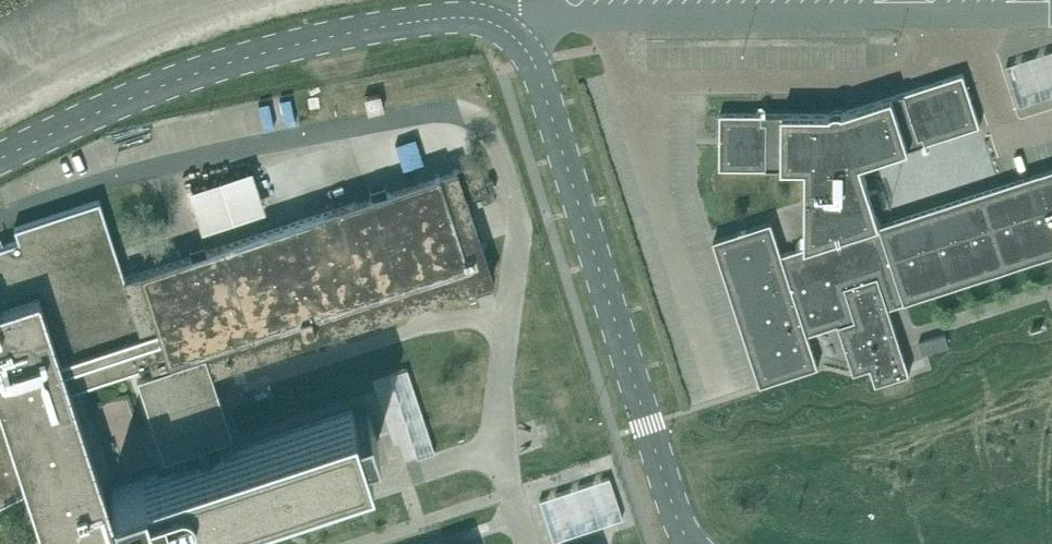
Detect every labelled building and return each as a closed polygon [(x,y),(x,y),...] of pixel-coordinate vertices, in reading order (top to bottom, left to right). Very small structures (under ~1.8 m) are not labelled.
[(1020,106),(1051,95),(1051,50),(1007,65),(1020,106)] [(980,125),(981,124),(964,72),(844,111),(840,110),(837,110),(834,111),(831,112),(831,113),(721,113),(720,168),(807,168),(806,246),(783,254),(772,221),(714,239),(761,384),(819,366),(806,325),(836,315),(839,323),(838,324),(854,372),(872,366),(877,382),(876,382),(877,383),(910,372),(910,371),(906,372),(901,357),(905,355),(887,299),(902,294),(905,302),(1051,254),(1051,168),(881,224),(877,209),(884,206),(883,205),(880,206),(875,191),(878,190),(878,188),(871,190),(862,163),(980,125)] [(469,199),(473,198),(473,196),(496,188),(493,178),(492,177),(485,180),(479,161),(124,277),(99,200),(15,227),(19,240),(0,246),(0,502),(27,488),(30,498),(33,496),(38,510),(35,511),(36,512),(38,512),(43,527),(41,528),(41,529),(44,528),(49,543),(46,543),(110,543),(121,541),(115,522),(121,520),(127,538),(143,533),(145,538),(161,533),(159,528),(168,523),(170,525),(172,526),(175,526),(177,524),(178,522),(177,520),(187,515),(188,518),(368,459),(365,448),(366,448),(364,442),(378,437),(369,411),(355,416),(353,409),(227,450),(221,431),(222,430),(221,425),(219,426),(210,400),(212,399),(211,397),(210,398),(204,381),(206,380),(205,379),(204,379),(202,374),(461,289),(493,279),(466,198),(469,197),(469,199)] [(189,188),(203,229),(265,209),(251,168),(189,188)] [(147,196),(145,188),(143,184),(132,188),(136,200),(147,196)] [(919,341),(923,353),(949,345),(945,333),(919,341)] [(539,499),(553,541),(622,517),(609,476),(539,499)]
